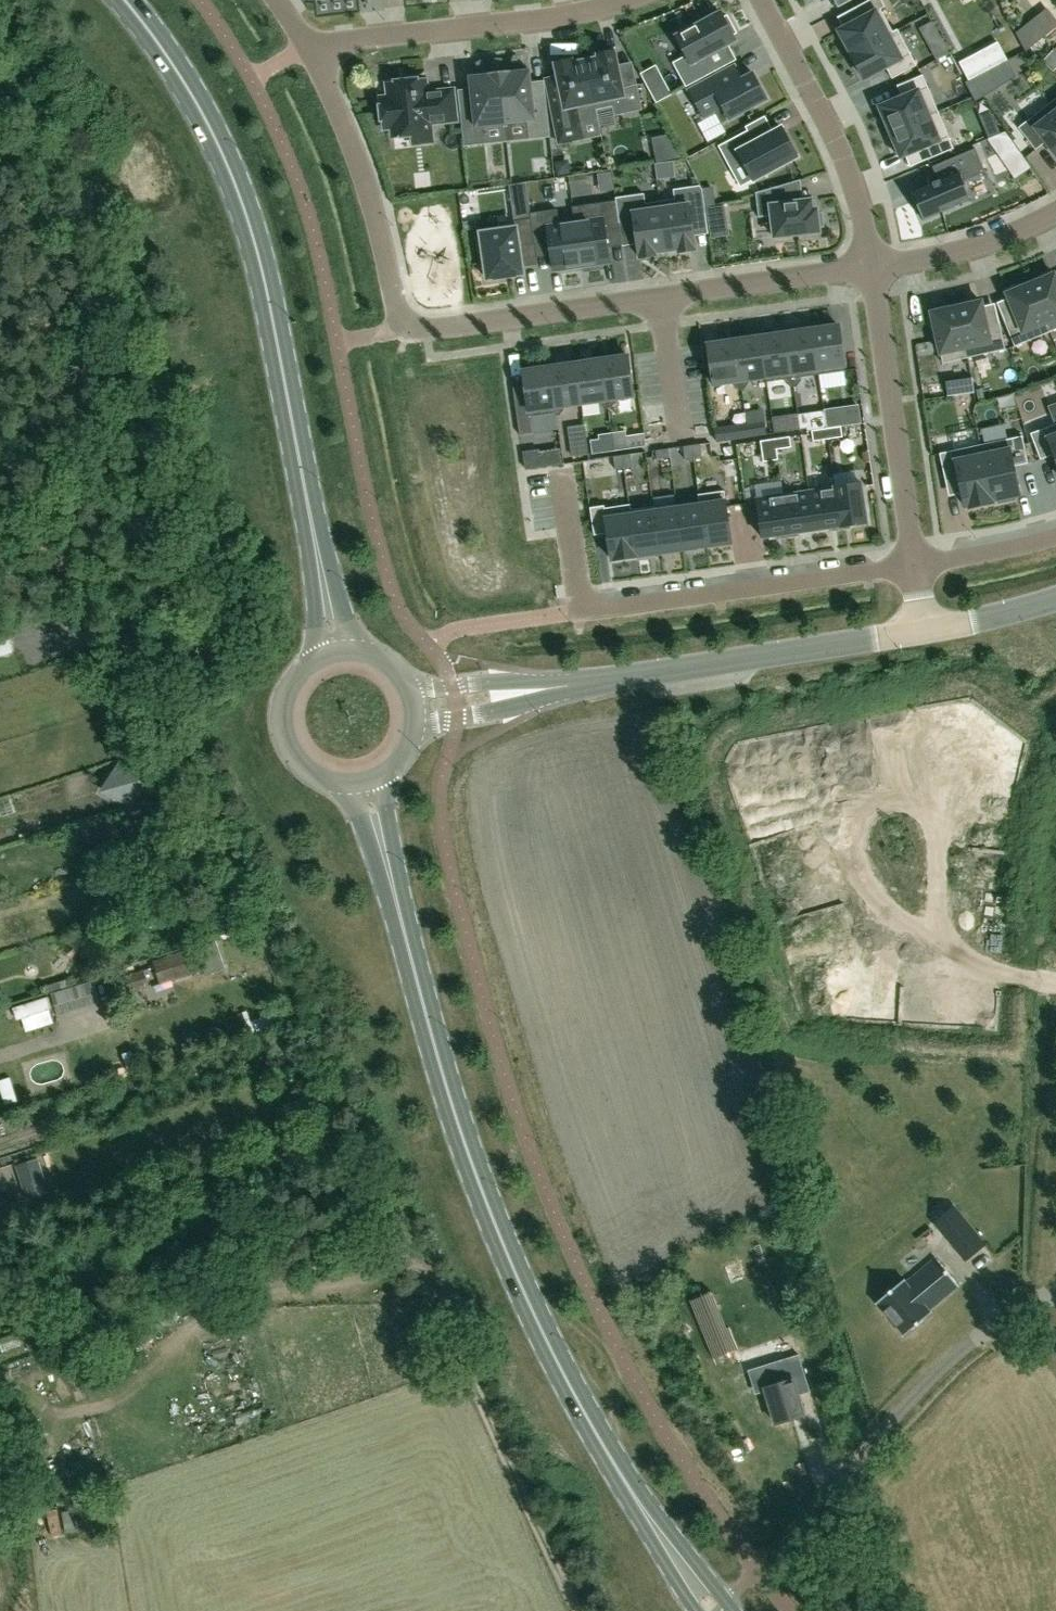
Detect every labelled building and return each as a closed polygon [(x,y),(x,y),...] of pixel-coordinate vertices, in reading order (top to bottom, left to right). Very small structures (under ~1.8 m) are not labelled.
[(842,35),(838,37),(846,52),(850,50),(852,55),(894,33),(894,32),(882,9),(886,7),(883,0),(870,0),(855,8),(861,19),(840,31),(842,35)] [(724,18),(721,12),(677,35),(687,55),(676,61),(690,88),(717,74),(707,56),(736,40),(733,35),(737,33),(728,15),(724,18)] [(852,55),(865,78),(886,67),(893,79),(917,65),(898,29),(894,32),(894,33),(852,55)] [(949,53),(943,42),(930,49),(936,60),(949,53)] [(969,79),(1007,59),(998,42),(959,62),(969,79)] [(622,86),(615,51),(598,55),(599,58),(586,60),(596,110),(613,106),(615,115),(643,110),(637,83),(622,86)] [(596,110),(586,60),(573,63),(573,60),(556,64),(558,76),(546,79),(559,143),(584,138),(581,122),(598,119),(596,110)] [(754,73),(742,80),(735,66),(690,90),(704,117),(715,111),(722,123),(767,99),(754,73)] [(511,72),(510,71),(500,72),(506,124),(526,121),(527,132),(550,130),(547,101),(534,102),(530,70),(511,72)] [(485,126),(506,124),(500,72),(489,73),(490,74),(470,76),(473,109),(460,111),(464,139),(486,137),(485,126)] [(412,146),(436,143),(433,122),(456,119),(453,91),(427,93),(425,75),(405,78),(406,82),(389,84),(390,98),(381,99),(385,127),(393,126),(394,136),(410,134),(412,146)] [(923,75),(897,85),(902,98),(881,107),(891,131),(939,111),(923,75)] [(1055,155),(1055,113),(1049,104),(1018,127),(1036,149),(1046,141),(1055,155)] [(939,111),(891,131),(893,136),(889,138),(896,153),(899,152),(901,156),(923,147),(928,159),(954,148),(939,111)] [(748,130),(719,146),(731,169),(744,162),(754,180),(797,156),(782,128),(754,142),(748,130)] [(988,140),(1002,159),(1017,148),(1006,132),(988,140)] [(914,191),(921,215),(952,203),(945,180),(955,177),(950,163),(929,169),(934,184),(914,191)] [(526,182),(510,185),(515,221),(531,218),(530,212),(526,182)] [(783,201),(780,183),(755,190),(758,215),(771,213),(774,235),(820,228),(819,223),(823,223),(821,210),(817,210),(816,205),(812,206),(811,197),(783,201)] [(675,199),(660,201),(667,251),(678,249),(679,252),(696,250),(691,214),(706,212),(703,190),(701,186),(674,189),(675,199)] [(703,190),(704,202),(714,200),(712,188),(703,189),(703,190)] [(616,197),(617,200),(620,224),(635,222),(640,257),(657,255),(657,253),(667,251),(660,201),(646,203),(645,193),(616,197)] [(620,228),(620,224),(617,200),(573,206),(582,266),(610,262),(605,231),(620,228)] [(709,222),(725,220),(723,206),(707,209),(709,222)] [(574,217),(559,219),(557,208),(530,212),(531,218),(534,239),(549,237),(554,270),(582,266),(574,217)] [(479,252),(483,251),(488,279),(524,274),(520,246),(535,244),(534,239),(531,218),(515,221),(516,227),(481,232),(481,236),(477,236),(479,252)] [(1050,332),(1055,329),(1055,278),(1055,274),(1053,275),(1051,271),(1040,276),(1041,280),(1031,284),(1050,332)] [(1021,288),(1019,284),(1008,289),(1009,293),(1007,293),(1016,316),(1004,320),(1015,346),(1050,332),(1031,284),(1021,288)] [(957,307),(968,357),(968,358),(1006,349),(1000,322),(987,325),(982,302),(957,307)] [(968,358),(968,357),(957,307),(932,313),(933,316),(929,317),(931,329),(936,328),(943,363),(968,358)] [(812,329),(819,374),(845,371),(839,325),(812,329)] [(787,333),(794,386),(797,386),(801,380),(800,377),(819,374),(812,329),(787,333)] [(761,337),(767,377),(766,377),(766,382),(786,379),(786,382),(792,386),(794,386),(787,333),(761,337)] [(748,379),(766,377),(767,377),(761,337),(735,340),(742,388),(745,388),(749,383),(748,379)] [(742,388),(735,340),(709,344),(714,384),(734,381),(734,385),(739,389),(742,388)] [(629,356),(602,359),(609,408),(611,407),(615,402),(615,398),(634,396),(629,356)] [(606,408),(609,408),(602,359),(576,363),(582,403),(600,401),(601,404),(606,408)] [(563,406),(582,403),(576,363),(550,367),(557,415),(560,414),(564,409),(563,406)] [(550,367),(524,371),(527,396),(515,398),(521,435),(534,433),(531,416),(555,412),(555,415),(557,415),(550,367)] [(946,381),(948,396),(975,392),(973,377),(946,381)] [(827,427),(862,422),(860,405),(825,410),(827,427)] [(801,428),(807,427),(808,430),(827,428),(825,411),(799,414),(801,428)] [(801,428),(799,414),(799,413),(773,417),(775,432),(801,428)] [(764,421),(747,424),(749,436),(766,434),(764,421)] [(747,424),(715,428),(717,441),(749,436),(747,424)] [(1031,433),(1041,459),(1054,454),(1055,459),(1055,424),(1031,433)] [(828,438),(843,436),(841,426),(827,428),(828,438)] [(822,429),(812,430),(814,440),(828,438),(827,428),(822,429)] [(613,437),(615,450),(647,446),(645,433),(613,437)] [(775,438),(777,448),(792,446),(790,436),(775,438)] [(1020,494),(1014,466),(1028,463),(1023,436),(981,444),(993,500),(994,500),(998,499),(999,503),(1015,499),(1014,496),(1020,494)] [(615,450),(613,437),(592,440),(593,453),(615,450)] [(775,438),(761,440),(764,461),(778,459),(777,448),(775,438)] [(695,444),(692,445),(694,458),(703,457),(701,444),(695,444)] [(959,478),(962,493),(965,506),(969,505),(970,508),(994,503),(994,500),(993,500),(981,444),(940,453),(946,480),(959,478)] [(692,445),(684,446),(685,459),(694,458),(692,445)] [(563,464),(561,448),(540,451),(540,449),(523,451),(526,469),(563,464)] [(669,448),(656,450),(657,459),(670,457),(669,448)] [(631,454),(623,455),(624,468),(633,467),(631,454)] [(623,455),(614,456),(616,469),(624,468),(623,455)] [(867,523),(862,483),(834,487),(840,526),(840,527),(867,523)] [(840,526),(834,487),(809,491),(814,530),(840,526)] [(814,530),(809,491),(783,494),(789,534),(814,530)] [(757,498),(763,538),(789,534),(783,494),(757,498)] [(726,498),(700,502),(701,512),(702,512),(707,546),(732,542),(726,498)] [(605,505),(591,507),(595,535),(608,533),(612,559),(637,556),(632,517),(633,517),(631,504),(605,508),(605,505)] [(701,512),(679,516),(684,549),(707,546),(702,512),(701,512)] [(633,517),(632,517),(637,556),(660,552),(656,519),(657,519),(656,514),(633,517)] [(657,519),(656,519),(660,552),(684,549),(679,516),(657,519)] [(112,756),(135,749),(128,729),(106,736),(112,756)] [(121,768),(109,790),(131,802),(138,791),(133,774),(121,768)] [(224,968),(215,942),(199,947),(198,946),(153,960),(160,984),(204,970),(206,974),(224,968)] [(126,995),(150,987),(144,969),(119,977),(126,995)] [(27,1200),(49,1193),(38,1157),(16,1164),(27,1200)] [(961,1255),(980,1238),(955,1206),(934,1222),(961,1255)] [(929,1309),(958,1284),(936,1257),(906,1283),(929,1309)] [(776,1423),(805,1414),(795,1381),(806,1378),(801,1361),(775,1369),(779,1383),(766,1387),(776,1423)]
